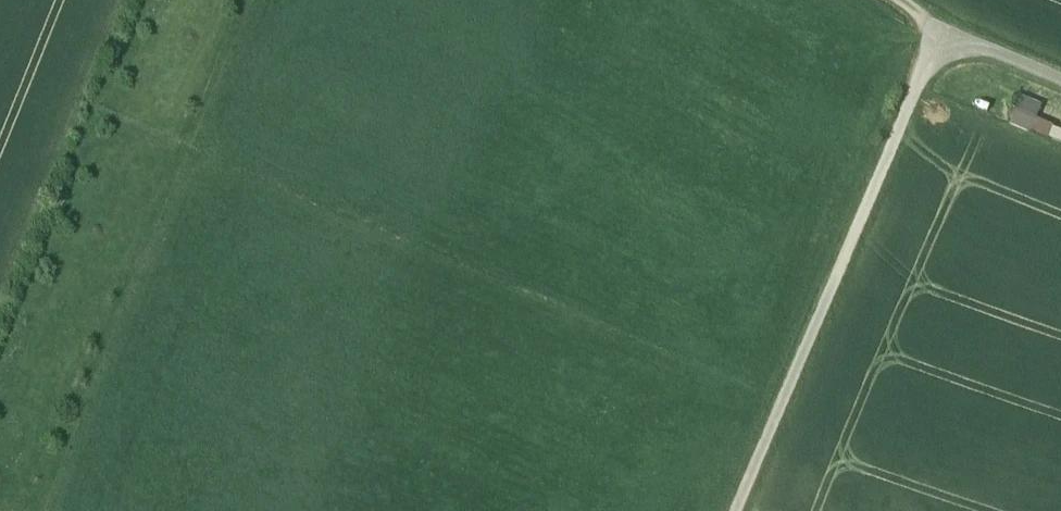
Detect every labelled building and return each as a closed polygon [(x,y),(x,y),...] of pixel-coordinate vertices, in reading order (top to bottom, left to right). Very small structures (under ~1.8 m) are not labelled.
[(1034,133),(1043,104),(1021,97),(1012,126),(1034,133)]
